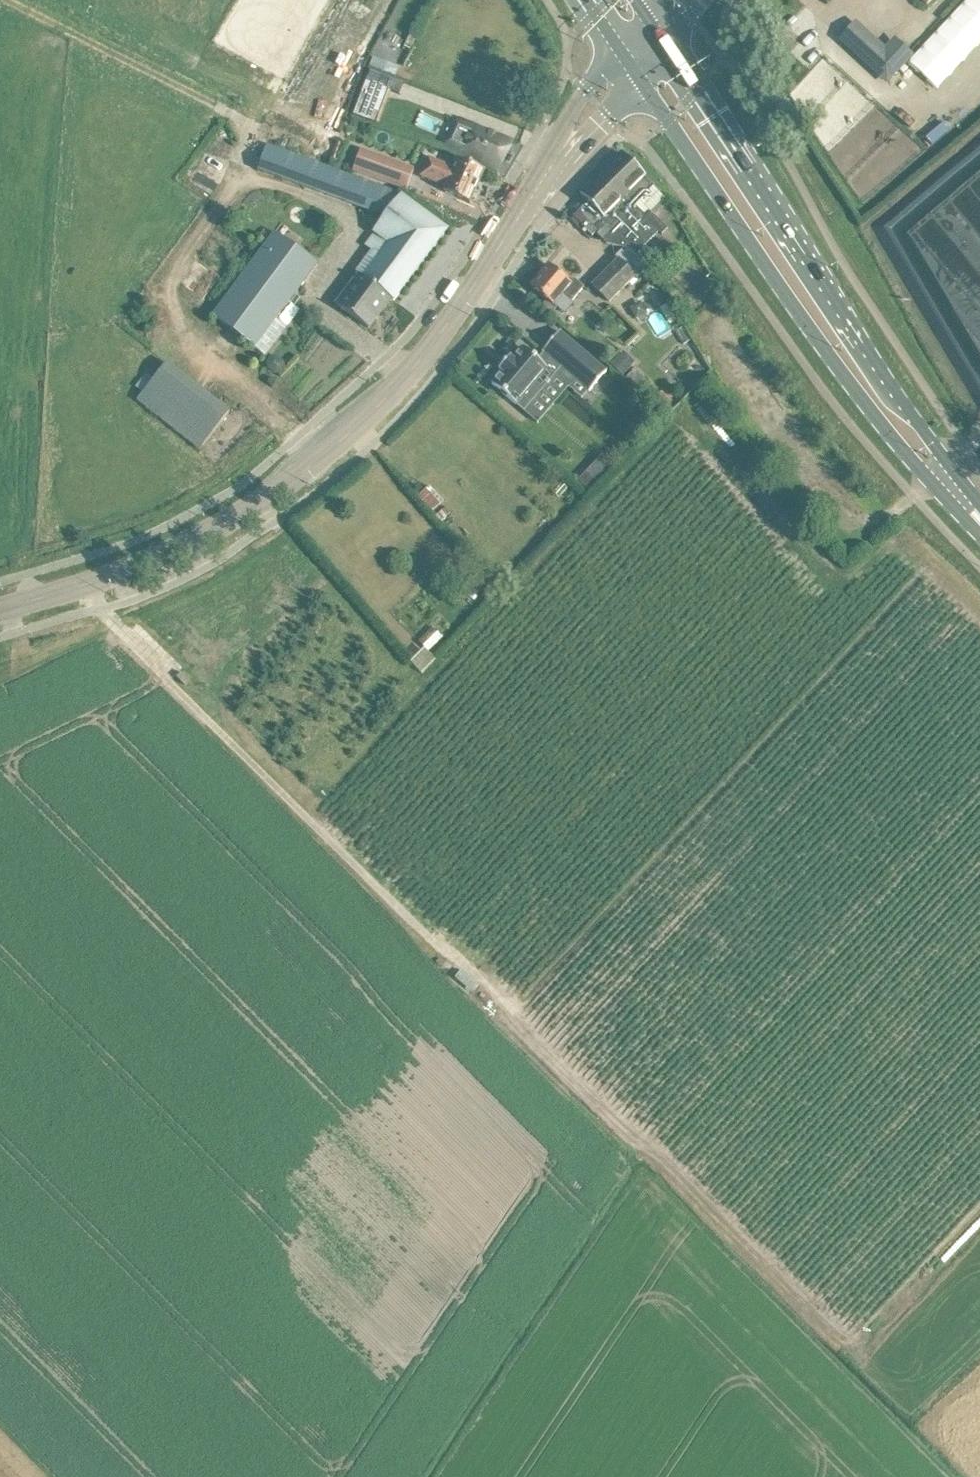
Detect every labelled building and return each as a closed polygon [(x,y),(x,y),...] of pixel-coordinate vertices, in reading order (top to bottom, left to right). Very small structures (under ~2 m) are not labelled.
[(910,54),(898,44),(885,58),(851,27),(841,38),(886,80),(910,54)] [(365,82),(353,116),(378,125),(390,90),(365,82)] [(458,119),(447,143),(462,150),(461,153),(497,170),(513,140),(475,123),(473,126),(458,119)] [(448,229),(432,217),(401,194),(349,174),(267,145),(258,172),(337,201),(383,218),(373,231),(374,232),(364,245),(372,251),(358,271),(360,273),(336,304),(368,328),(391,298),(394,301),(448,229)] [(406,189),(414,169),(361,150),(353,170),(406,189)] [(588,202),(584,206),(580,202),(574,208),(578,212),(574,215),(583,225),(588,220),(602,234),(600,236),(598,234),(597,235),(606,244),(625,248),(630,248),(647,265),(650,262),(639,251),(659,231),(662,235),(663,234),(646,217),(665,198),(653,187),(654,186),(621,153),(581,194),(588,202)] [(484,170),(466,162),(458,159),(453,169),(426,157),(418,174),(445,186),(443,191),(451,195),(470,203),(484,170)] [(255,349),(317,268),(272,235),(211,316),(255,349)] [(650,267),(647,265),(630,248),(625,248),(616,257),(618,259),(592,285),(609,302),(635,276),(638,279),(650,267)] [(530,286),(544,298),(546,300),(540,307),(551,316),(557,309),(553,306),(554,304),(565,313),(574,303),(572,301),(584,287),(574,278),(571,283),(549,264),(530,286)] [(502,372),(492,384),(524,411),(555,375),(554,375),(561,367),(589,391),(606,371),(559,331),(543,351),(546,354),(540,362),(523,348),(513,359),(510,357),(499,370),(502,372)] [(229,412),(214,400),(166,362),(153,378),(147,373),(136,386),(142,392),(136,399),(199,449),(229,412)] [(597,477),(589,470),(579,479),(588,487),(597,477)]
